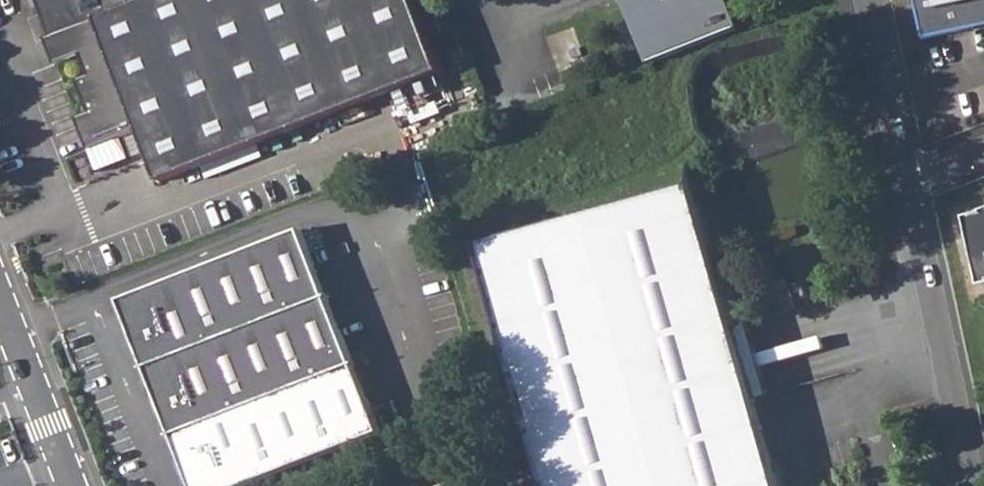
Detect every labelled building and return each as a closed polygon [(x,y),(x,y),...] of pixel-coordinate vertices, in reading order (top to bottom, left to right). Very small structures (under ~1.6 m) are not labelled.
[(56,35),(51,37),(56,50),(60,61),(85,52),(93,74),(83,78),(96,112),(82,117),(94,147),(146,127),(165,177),(445,70),(417,0),(43,0),(56,35)] [(652,63),(738,30),(727,0),(628,0),(652,63)] [(925,38),(983,25),(983,0),(917,0),(925,38)] [(480,244),(547,485),(781,485),(778,476),(697,184),(480,244)] [(964,216),(979,285),(983,284),(983,209),(982,210),(982,212),(964,216)] [(121,300),(194,485),(245,485),(382,433),(303,230),(121,300)] [(868,237),(857,240),(861,258),(871,255),(868,237)]
